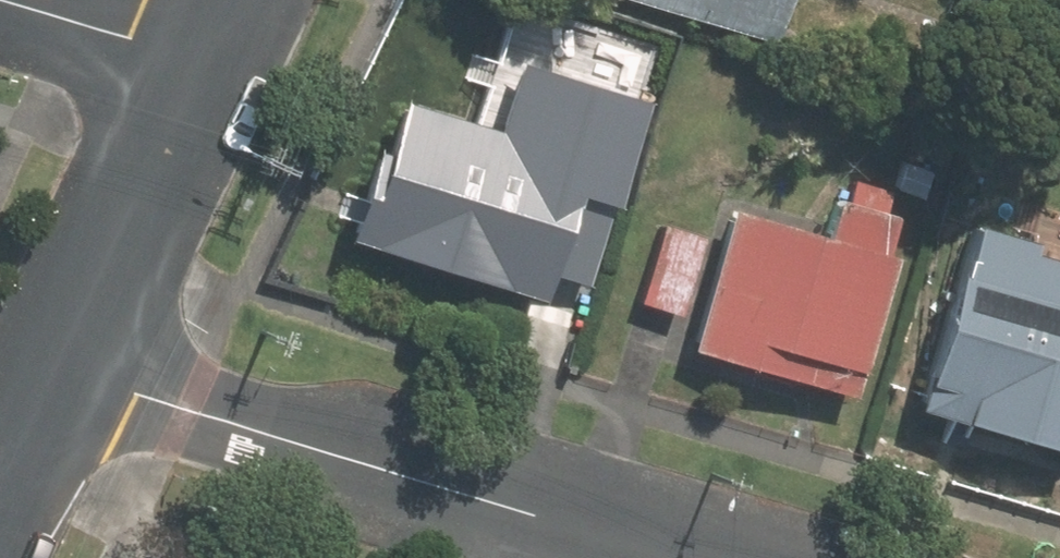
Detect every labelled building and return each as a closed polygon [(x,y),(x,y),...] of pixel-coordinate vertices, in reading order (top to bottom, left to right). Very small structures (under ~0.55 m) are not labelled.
[(443,26),(533,53),(547,8),(520,0),(450,0),(443,26)] [(822,56),(840,0),(653,0),(822,56)] [(501,124),(406,94),(391,142),(376,137),(347,227),(544,290),(591,146),(572,140),(593,76),(524,54),(501,124)] [(896,157),(889,181),(917,189),(924,165),(896,157)] [(874,203),(881,182),(846,172),(840,193),(830,191),(819,229),(722,200),(681,336),(839,383),(879,247),(870,243),(882,205),(874,203)] [(963,216),(909,399),(1059,443),(1059,442),(1059,294),(1012,280),(1026,235),(963,216)] [(691,230),(659,220),(636,297),(669,306),(691,230)]
